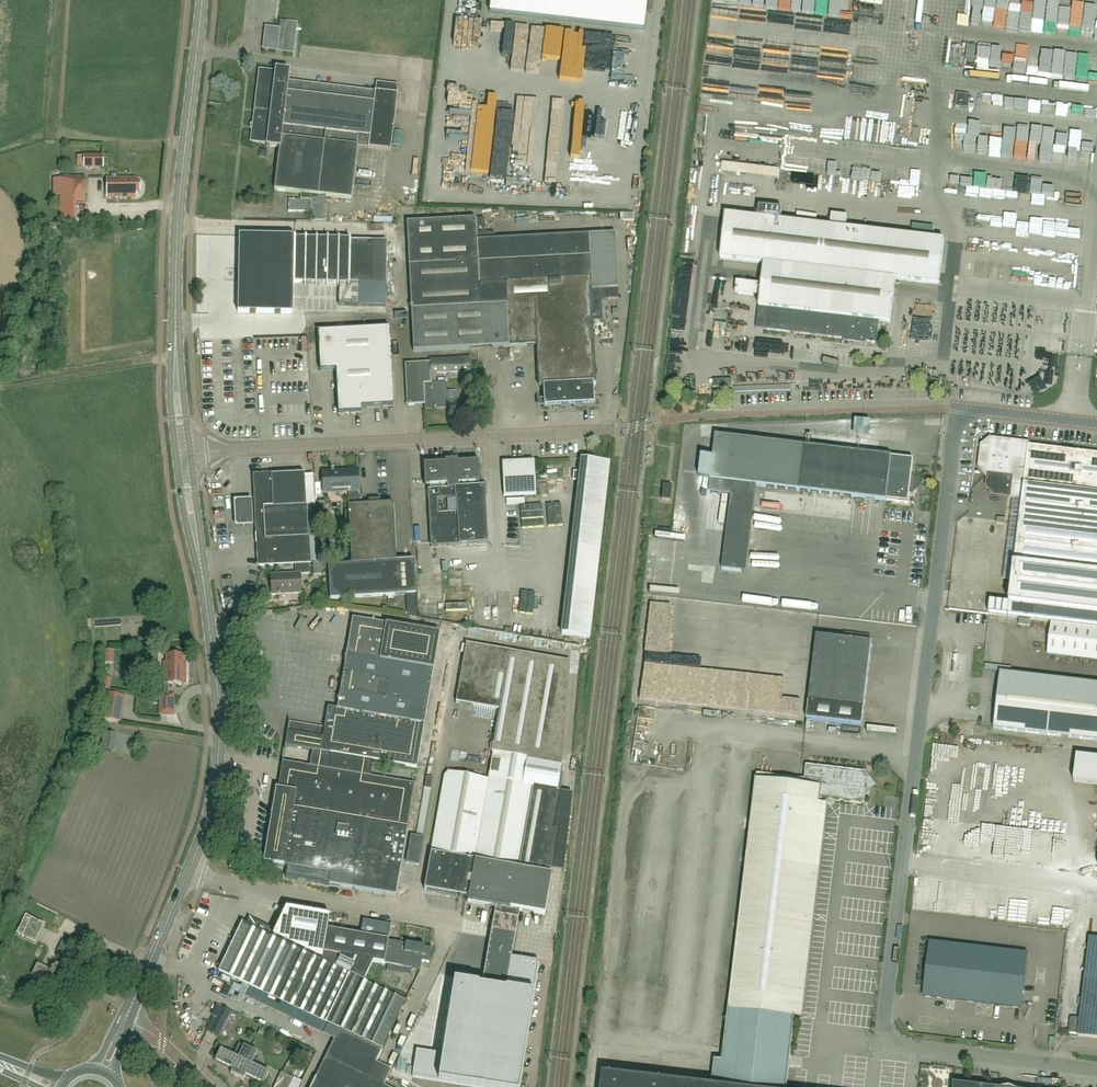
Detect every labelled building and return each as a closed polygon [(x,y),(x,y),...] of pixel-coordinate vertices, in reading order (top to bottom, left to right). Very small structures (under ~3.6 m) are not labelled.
[(490,12),(644,30),(647,0),(491,0),(490,12)] [(753,0),(729,0),(728,10),(739,11),(740,6),(753,7),(753,0)] [(834,0),(822,0),(822,13),(834,13),(834,0)] [(1021,0),(1011,0),(1011,8),(1021,8),(1021,0)] [(1059,0),(1047,0),(1046,21),(1059,21),(1059,0)] [(1095,11),(1082,11),(1083,0),(1073,0),(1072,11),(1060,10),(1058,33),(1082,34),(1082,39),(1093,40),(1095,11)] [(1018,25),(1029,28),(1035,4),(1023,2),(1018,25)] [(280,29),(277,29),(266,27),(263,49),(293,52),(296,23),(281,21),(280,29)] [(533,25),(529,56),(537,57),(540,26),(533,25)] [(556,81),(580,82),(582,26),(558,25),(556,81)] [(585,28),(584,59),(602,59),(603,28),(585,28)] [(547,71),(552,71),(555,29),(544,29),(543,40),(541,40),(539,76),(547,77),(547,71)] [(615,64),(622,64),(622,80),(645,80),(645,36),(614,36),(615,64)] [(766,50),(792,49),(792,41),(766,42),(766,50)] [(836,43),(836,59),(846,58),(845,42),(836,43)] [(967,57),(988,58),(988,42),(980,42),(979,51),(967,50),(967,57)] [(800,44),(800,53),(811,53),(811,44),(800,44)] [(1016,67),(1026,67),(1026,51),(1004,51),(1004,68),(1016,68),(1016,67)] [(1027,77),(1091,81),(1091,83),(1096,83),(1096,56),(1093,56),(1091,71),(1063,69),(1064,65),(1051,64),(1052,57),(1040,56),(1040,65),(1028,64),(1027,77)] [(319,198),(319,196),(351,200),(358,147),(368,148),(391,151),(398,94),(397,94),(398,85),(376,82),(375,92),(288,82),(289,71),(276,70),(276,72),(259,70),(253,125),(251,124),(250,129),(252,129),(251,142),(267,144),(267,146),(279,148),(274,190),(301,194),(301,199),(289,199),(289,212),(312,212),(311,221),(326,221),(326,198),(319,198)] [(461,119),(463,92),(440,90),(438,121),(447,122),(448,118),(461,119)] [(487,93),(487,116),(580,117),(580,94),(487,93)] [(970,95),(957,94),(955,107),(968,109),(970,95)] [(984,96),(984,108),(995,108),(995,96),(984,96)] [(996,98),(996,108),(1010,108),(1010,98),(996,98)] [(582,99),(582,115),(600,115),(601,99),(582,99)] [(84,168),(104,168),(103,155),(84,155),(84,168)] [(495,167),(482,165),(479,188),(492,190),(495,167)] [(444,179),(454,181),(455,173),(445,172),(444,179)] [(74,202),(86,202),(86,176),(61,176),(61,177),(61,196),(74,196),(74,202)] [(137,193),(140,193),(140,182),(137,182),(137,177),(107,178),(107,197),(137,197),(137,193)] [(1007,185),(982,184),(981,199),(994,200),(994,196),(1008,196),(1008,200),(1035,201),(1035,189),(1007,188),(1007,185)] [(593,192),(592,201),(620,205),(621,196),(593,192)] [(940,284),(945,240),(848,229),(849,218),(834,216),(833,227),(781,221),(782,210),(760,207),(759,218),(726,214),(721,258),(764,264),(757,328),(877,343),(880,321),(891,322),(896,279),(940,284)] [(407,222),(412,315),(414,351),(537,345),(539,386),(543,386),(544,406),(594,404),(593,383),(596,383),(593,321),(601,320),(600,299),(618,298),(615,233),(494,240),(494,232),(485,233),(484,218),(407,222)] [(912,234),(934,237),(935,227),(913,225),(912,234)] [(239,236),(238,313),(293,314),(294,283),(339,283),(339,286),(339,305),(348,305),(358,305),(386,306),(386,284),(387,241),(349,241),(349,240),(294,239),(294,237),(239,236)] [(755,296),(756,284),(737,282),(736,294),(755,296)] [(391,354),(390,328),(318,332),(320,372),(336,371),(338,414),(362,413),(361,408),(394,406),(391,354)] [(430,362),(405,364),(407,405),(424,404),(425,409),(457,407),(456,391),(449,391),(446,391),(446,382),(431,383),(430,374),(471,371),(470,358),(430,360),(430,362)] [(714,387),(732,387),(732,379),(713,380),(714,387)] [(853,415),(853,431),(863,431),(863,424),(868,424),(868,415),(853,415)] [(913,493),(917,489),(911,481),(914,460),(892,457),(892,456),(716,436),(709,493),(731,495),(722,570),(742,572),(752,485),(887,501),(887,500),(908,503),(910,493),(913,493)] [(1031,446),(1028,446),(1028,449),(1026,449),(1024,446),(1024,445),(1004,443),(991,441),(991,442),(984,447),(983,455),(985,455),(985,459),(982,459),(981,466),(982,466),(988,473),(992,474),(990,484),(996,491),(1010,493),(1009,497),(1011,497),(1022,499),(1022,500),(1009,604),(991,601),(989,614),(1096,627),(1096,454),(1031,446)] [(561,465),(562,478),(571,477),(570,457),(544,458),(544,466),(561,465)] [(433,490),(427,490),(431,548),(488,544),(484,487),(477,488),(477,484),(480,484),(479,461),(457,463),(457,461),(448,461),(445,461),(445,463),(424,464),(425,486),(433,486),(433,490)] [(504,495),(535,494),(534,461),(502,463),(504,495)] [(349,506),(360,505),(358,470),(322,472),(324,493),(349,492),(349,506)] [(312,537),(310,507),(310,506),(315,506),(313,475),(305,476),(305,474),(254,477),(259,566),(309,563),(307,537),(312,537)] [(670,500),(672,485),(663,484),(661,499),(670,500)] [(563,504),(566,490),(549,487),(547,501),(563,504)] [(417,618),(416,594),(414,560),(397,561),(394,504),(394,503),(381,504),(380,499),(369,500),(369,505),(360,505),(349,506),(348,506),(351,564),(329,565),(330,598),(407,594),(408,616),(417,618)] [(253,526),(251,501),(233,502),(235,527),(253,526)] [(551,505),(551,517),(559,517),(560,505),(551,505)] [(600,550),(572,546),(562,634),(590,637),(600,550)] [(300,574),(310,574),(309,565),(295,565),(296,574),(271,575),(272,594),(301,593),(300,574)] [(722,603),(718,642),(747,645),(760,646),(760,642),(771,643),(774,608),(722,603)] [(289,726),(285,748),(286,746),(313,750),(310,767),(284,762),(284,760),(283,760),(278,789),(276,788),(264,862),(288,866),(286,878),(396,896),(398,885),(407,828),(414,784),(371,777),(373,761),(417,768),(434,669),(440,633),(353,618),(334,731),(324,729),(324,732),(289,726)] [(1048,655),(1096,661),(1096,628),(1051,623),(1048,655)] [(646,669),(669,670),(671,628),(662,627),(662,633),(647,633),(646,669)] [(862,727),(872,643),(817,636),(807,720),(862,727)] [(444,781),(424,889),(425,889),(468,897),(467,901),(468,901),(497,906),(502,907),(520,910),(545,915),(552,874),(551,874),(552,869),(559,829),(553,828),(559,792),(557,791),(562,761),(570,662),(467,643),(456,702),(499,710),(492,751),(493,752),(488,779),(483,778),(448,772),(445,776),(444,781)] [(771,658),(771,651),(722,646),(720,666),(763,670),(764,657),(771,658)] [(103,650),(103,663),(112,664),(112,650),(103,650)] [(186,684),(186,662),(183,662),(183,655),(166,655),(166,663),(164,663),(163,684),(186,684)] [(1096,741),(1096,684),(1001,673),(994,729),(1096,741)] [(741,698),(749,698),(749,677),(741,677),(740,693),(731,693),(730,704),(741,704),(741,698)] [(123,696),(106,693),(101,719),(119,722),(123,696)] [(174,695),(169,695),(160,695),(160,715),(173,715),(174,695)] [(115,735),(104,733),(102,750),(112,752),(115,735)] [(998,737),(979,737),(978,759),(984,760),(984,743),(998,744),(998,737)] [(1077,756),(1074,783),(1096,786),(1096,759),(1077,756)] [(870,790),(867,786),(868,775),(865,772),(807,765),(804,785),(756,779),(723,1060),(715,1060),(712,1086),(604,1073),(602,1086),(787,1086),(806,926),(814,927),(814,921),(807,920),(821,799),(862,804),(865,801),(866,794),(870,790)] [(969,776),(970,769),(950,765),(947,777),(961,780),(962,774),(969,776)] [(426,777),(424,789),(431,790),(433,778),(426,777)] [(1067,868),(1070,835),(1044,833),(1041,866),(1067,868)] [(419,865),(423,838),(411,836),(406,863),(419,865)] [(1022,920),(1023,907),(1013,907),(1013,905),(1004,905),(1003,917),(1011,917),(1010,919),(1022,920)] [(286,908),(273,937),(350,974),(357,959),(372,962),(376,938),(361,936),(328,930),(330,917),(286,908)] [(36,942),(44,925),(27,917),(18,934),(36,942)] [(370,1077),(406,1000),(364,981),(350,974),(243,922),(242,922),(218,972),(219,972),(340,1029),(312,1086),(384,1086),(385,1085),(370,1077)] [(466,951),(475,945),(469,935),(459,941),(466,951)] [(429,963),(432,948),(425,947),(406,944),(388,941),(376,938),(372,962),(373,962),(421,970),(422,961),(429,963)] [(1089,938),(1078,1037),(1096,1039),(1096,939),(1089,938)] [(62,941),(56,953),(63,957),(69,944),(62,941)] [(1022,1008),(1028,953),(930,941),(923,996),(1022,1008)] [(47,983),(53,971),(38,964),(32,975),(47,983)] [(532,976),(513,973),(510,991),(456,982),(440,1079),(491,1086),(517,1086),(532,994),(529,994),(532,976)] [(190,997),(187,1005),(199,1009),(202,1001),(190,997)] [(217,1020),(224,1024),(230,1012),(222,1008),(217,1020)] [(1077,1034),(1079,1018),(1070,1017),(1069,1033),(1077,1034)] [(237,1077),(251,1050),(240,1044),(234,1056),(222,1050),(221,1049),(215,1061),(217,1062),(217,1061),(233,1069),(231,1074),(237,1077)] [(251,1050),(237,1077),(244,1080),(247,1075),(262,1083),(262,1084),(263,1084),(269,1072),(268,1072),(251,1065),(257,1053),(251,1050)] [(294,1078),(282,1072),(274,1086),(290,1086),(294,1078)]
